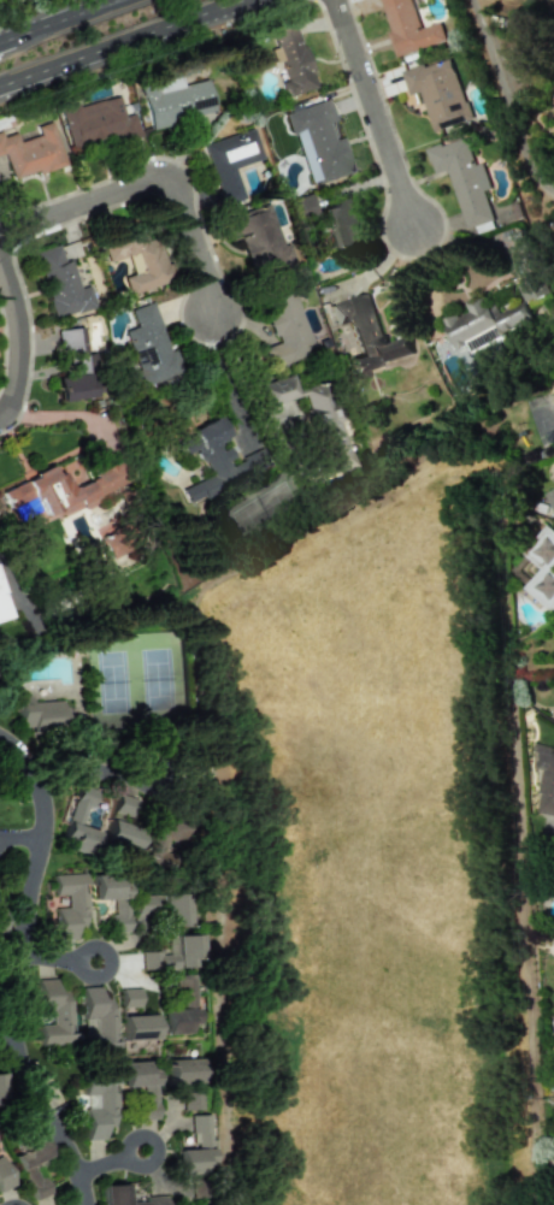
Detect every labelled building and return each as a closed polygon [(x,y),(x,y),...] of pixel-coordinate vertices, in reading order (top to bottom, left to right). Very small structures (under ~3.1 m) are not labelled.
[(446,41),(440,22),(420,28),(412,0),(381,0),(391,31),(388,32),(396,56),(446,41)] [(316,88),(295,21),(271,28),(287,80),(281,82),(286,97),(316,88)] [(402,72),(409,95),(420,92),(432,131),(470,120),(451,57),(402,72)] [(209,79),(183,85),(181,76),(141,85),(150,127),(216,113),(209,79)] [(71,152),(140,134),(135,113),(124,116),(119,95),(61,110),(71,152)] [(287,111),(309,185),(352,172),(342,137),(333,140),(328,123),(335,121),(329,99),(287,111)] [(52,122),(36,126),(39,136),(18,142),(15,133),(1,137),(0,132),(0,155),(4,154),(12,180),(64,165),(52,122)] [(263,159),(254,129),(204,144),(222,205),(244,199),(235,168),(263,159)] [(448,170),(466,228),(493,219),(484,191),(491,189),(482,163),(474,166),(465,137),(427,149),(434,174),(448,170)] [(335,250),(362,243),(351,199),(324,206),(335,250)] [(283,246),(269,204),(223,218),(230,240),(240,237),(252,276),(294,263),(288,245),(283,246)] [(128,294),(173,280),(159,236),(146,241),(143,229),(101,243),(108,262),(136,253),(142,271),(123,277),(128,294)] [(34,251),(53,319),(95,307),(89,285),(79,288),(70,259),(63,261),(58,245),(34,251)] [(538,322),(529,303),(550,293),(538,268),(524,275),(527,281),(518,285),(526,301),(499,315),(488,292),(465,303),(469,310),(444,322),(458,350),(470,344),(474,354),(538,322)] [(314,354),(292,289),(262,299),(277,344),(265,348),(272,368),(314,354)] [(331,304),(336,325),(349,322),(359,357),(349,359),(354,377),(391,368),(392,371),(416,365),(408,336),(382,343),(370,294),(331,304)] [(130,309),(136,327),(123,331),(140,387),(178,375),(155,301),(130,309)] [(59,402),(98,397),(92,354),(86,354),(82,327),(57,331),(61,357),(74,355),(77,375),(55,378),(59,402)] [(351,468),(327,379),(297,387),(294,375),(259,384),(265,406),(304,395),(326,474),(351,468)] [(177,441),(185,455),(195,450),(209,474),(180,491),(188,503),(201,495),(203,498),(245,472),(237,459),(235,460),(227,447),(221,451),(216,443),(224,439),(213,419),(177,441)] [(1,491),(16,522),(39,510),(46,524),(131,481),(121,462),(69,488),(61,472),(53,476),(49,467),(1,491)] [(545,492),(553,513),(553,488),(545,492)] [(546,525),(522,553),(540,569),(523,588),(551,612),(553,609),(553,532),(546,525)] [(0,580),(0,621),(10,618),(0,580)] [(62,701),(31,702),(30,695),(17,696),(18,729),(63,728),(62,701)] [(537,749),(534,767),(544,769),(535,812),(553,816),(553,752),(537,749)] [(94,790),(78,785),(63,836),(71,839),(68,848),(90,854),(97,831),(82,827),(94,790)] [(112,812),(129,817),(134,800),(118,794),(112,812)] [(171,842),(178,823),(156,815),(138,861),(162,870),(167,855),(160,852),(165,840),(171,842)] [(102,845),(133,851),(138,827),(107,821),(102,845)] [(52,875),(53,896),(66,895),(66,908),(53,908),(55,940),(74,939),(73,927),(86,927),(84,874),(52,875)] [(93,900),(112,899),(112,916),(108,916),(108,931),(126,931),(124,875),(92,876),(93,900)] [(184,893),(160,894),(161,926),(185,925),(184,893)] [(133,897),(134,914),(150,913),(149,896),(133,897)] [(165,936),(165,952),(139,953),(140,969),(189,967),(188,958),(198,957),(197,935),(165,936)] [(191,974),(176,975),(177,1009),(161,1009),(162,1034),(185,1034),(185,1024),(193,1023),(191,974)] [(38,1012),(51,1012),(51,1025),(39,1025),(40,1044),(71,1043),(69,991),(55,992),(55,979),(37,980),(38,1012)] [(81,988),(82,1020),(96,1019),(97,1051),(107,1051),(107,1046),(116,1046),(115,1008),(109,1008),(109,999),(98,999),(98,987),(81,988)] [(136,988),(119,989),(120,1007),(137,1007),(136,988)] [(121,1016),(122,1040),(154,1039),(153,1015),(121,1016)] [(165,1084),(193,1083),(192,1059),(164,1059),(165,1084)] [(121,1062),(121,1087),(139,1087),(139,1119),(154,1119),(154,1070),(144,1070),(143,1062),(121,1062)] [(103,1139),(103,1127),(115,1127),(114,1075),(82,1075),(82,1094),(96,1094),(96,1108),(84,1109),(85,1140),(103,1139)] [(197,1091),(180,1092),(180,1110),(198,1110),(197,1091)] [(207,1115),(188,1115),(189,1134),(194,1134),(195,1149),(177,1150),(177,1174),(209,1173),(207,1115)] [(15,1143),(20,1153),(14,1155),(32,1200),(47,1194),(36,1165),(49,1160),(39,1134),(15,1143)] [(1,1156),(0,1156),(0,1190),(13,1185),(1,1156)] [(165,1196),(145,1197),(145,1202),(127,1203),(126,1185),(102,1185),(102,1204),(166,1204),(165,1196)]
